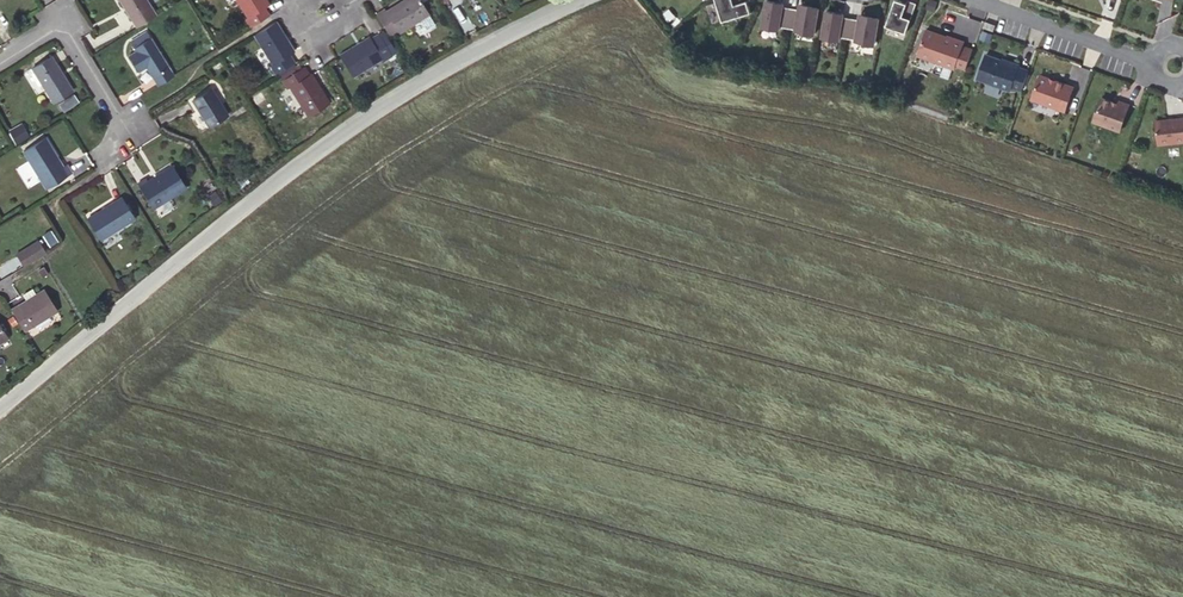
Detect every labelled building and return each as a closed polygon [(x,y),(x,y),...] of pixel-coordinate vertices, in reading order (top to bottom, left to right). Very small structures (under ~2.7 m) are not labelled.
[(136,27),(156,15),(147,0),(119,0),(136,27)] [(266,0),(236,0),(247,18),(245,19),(250,27),(269,15),(263,7),(269,4),(266,0)] [(376,14),(390,37),(398,31),(399,33),(428,15),(419,0),(403,0),(385,11),(384,9),(376,14)] [(749,0),(729,0),(714,4),(720,26),(750,17),(746,6),(750,4),(749,0)] [(936,0),(927,0),(925,6),(933,8),(936,0)] [(906,38),(916,6),(907,2),(905,8),(894,4),(885,31),(906,38)] [(787,31),(790,10),(784,9),(784,6),(765,3),(760,32),(779,35),(780,31),(787,31)] [(815,41),(819,10),(797,7),(797,10),(790,10),(787,31),(795,32),(794,37),(815,41)] [(846,41),(849,21),(844,20),(844,15),(824,13),(820,43),(839,45),(840,40),(846,41)] [(876,51),(880,21),(857,17),(857,22),(849,21),(846,41),(854,42),(854,47),(876,51)] [(275,74),(294,62),(289,54),(294,51),(276,21),(254,35),(273,64),(270,66),(275,74)] [(926,29),(917,54),(955,67),(956,64),(966,68),(973,48),(963,45),(965,40),(954,37),(953,38),(926,29)] [(131,42),(135,48),(150,38),(147,32),(131,42)] [(368,36),(339,55),(352,77),(382,59),(384,61),(392,56),(377,34),(370,39),(368,36)] [(146,66),(157,85),(173,75),(150,38),(135,48),(137,51),(129,56),(139,71),(146,66)] [(1003,59),(987,53),(978,79),(1010,90),(1012,87),(1022,90),(1029,69),(1019,65),(1019,63),(1008,59),(1007,60),(1003,59)] [(51,56),(31,69),(53,102),(73,90),(51,56)] [(330,103),(311,73),(309,75),(303,67),(282,81),(287,89),(289,87),(308,117),(330,103)] [(1052,78),(1042,75),(1033,99),(1067,111),(1076,87),(1058,81),(1057,82),(1051,80),(1052,78)] [(205,78),(188,90),(193,97),(210,84),(205,78)] [(211,89),(192,100),(208,126),(227,115),(211,89)] [(59,101),(63,110),(79,102),(75,93),(59,101)] [(1121,104),(1104,98),(1095,121),(1122,131),(1131,105),(1121,101),(1121,104)] [(1158,122),(1161,145),(1182,143),(1182,119),(1158,122)] [(15,144),(29,136),(22,122),(8,131),(15,144)] [(45,137),(23,151),(46,189),(72,173),(66,164),(62,166),(45,137)] [(146,178),(137,183),(153,209),(187,188),(173,165),(148,181),(146,178)] [(121,198),(87,218),(101,240),(134,218),(121,198)] [(24,267),(46,254),(38,240),(16,254),(24,267)] [(25,300),(35,294),(32,289),(22,295),(25,300)] [(11,309),(24,331),(56,311),(43,290),(35,294),(25,300),(11,309)]
